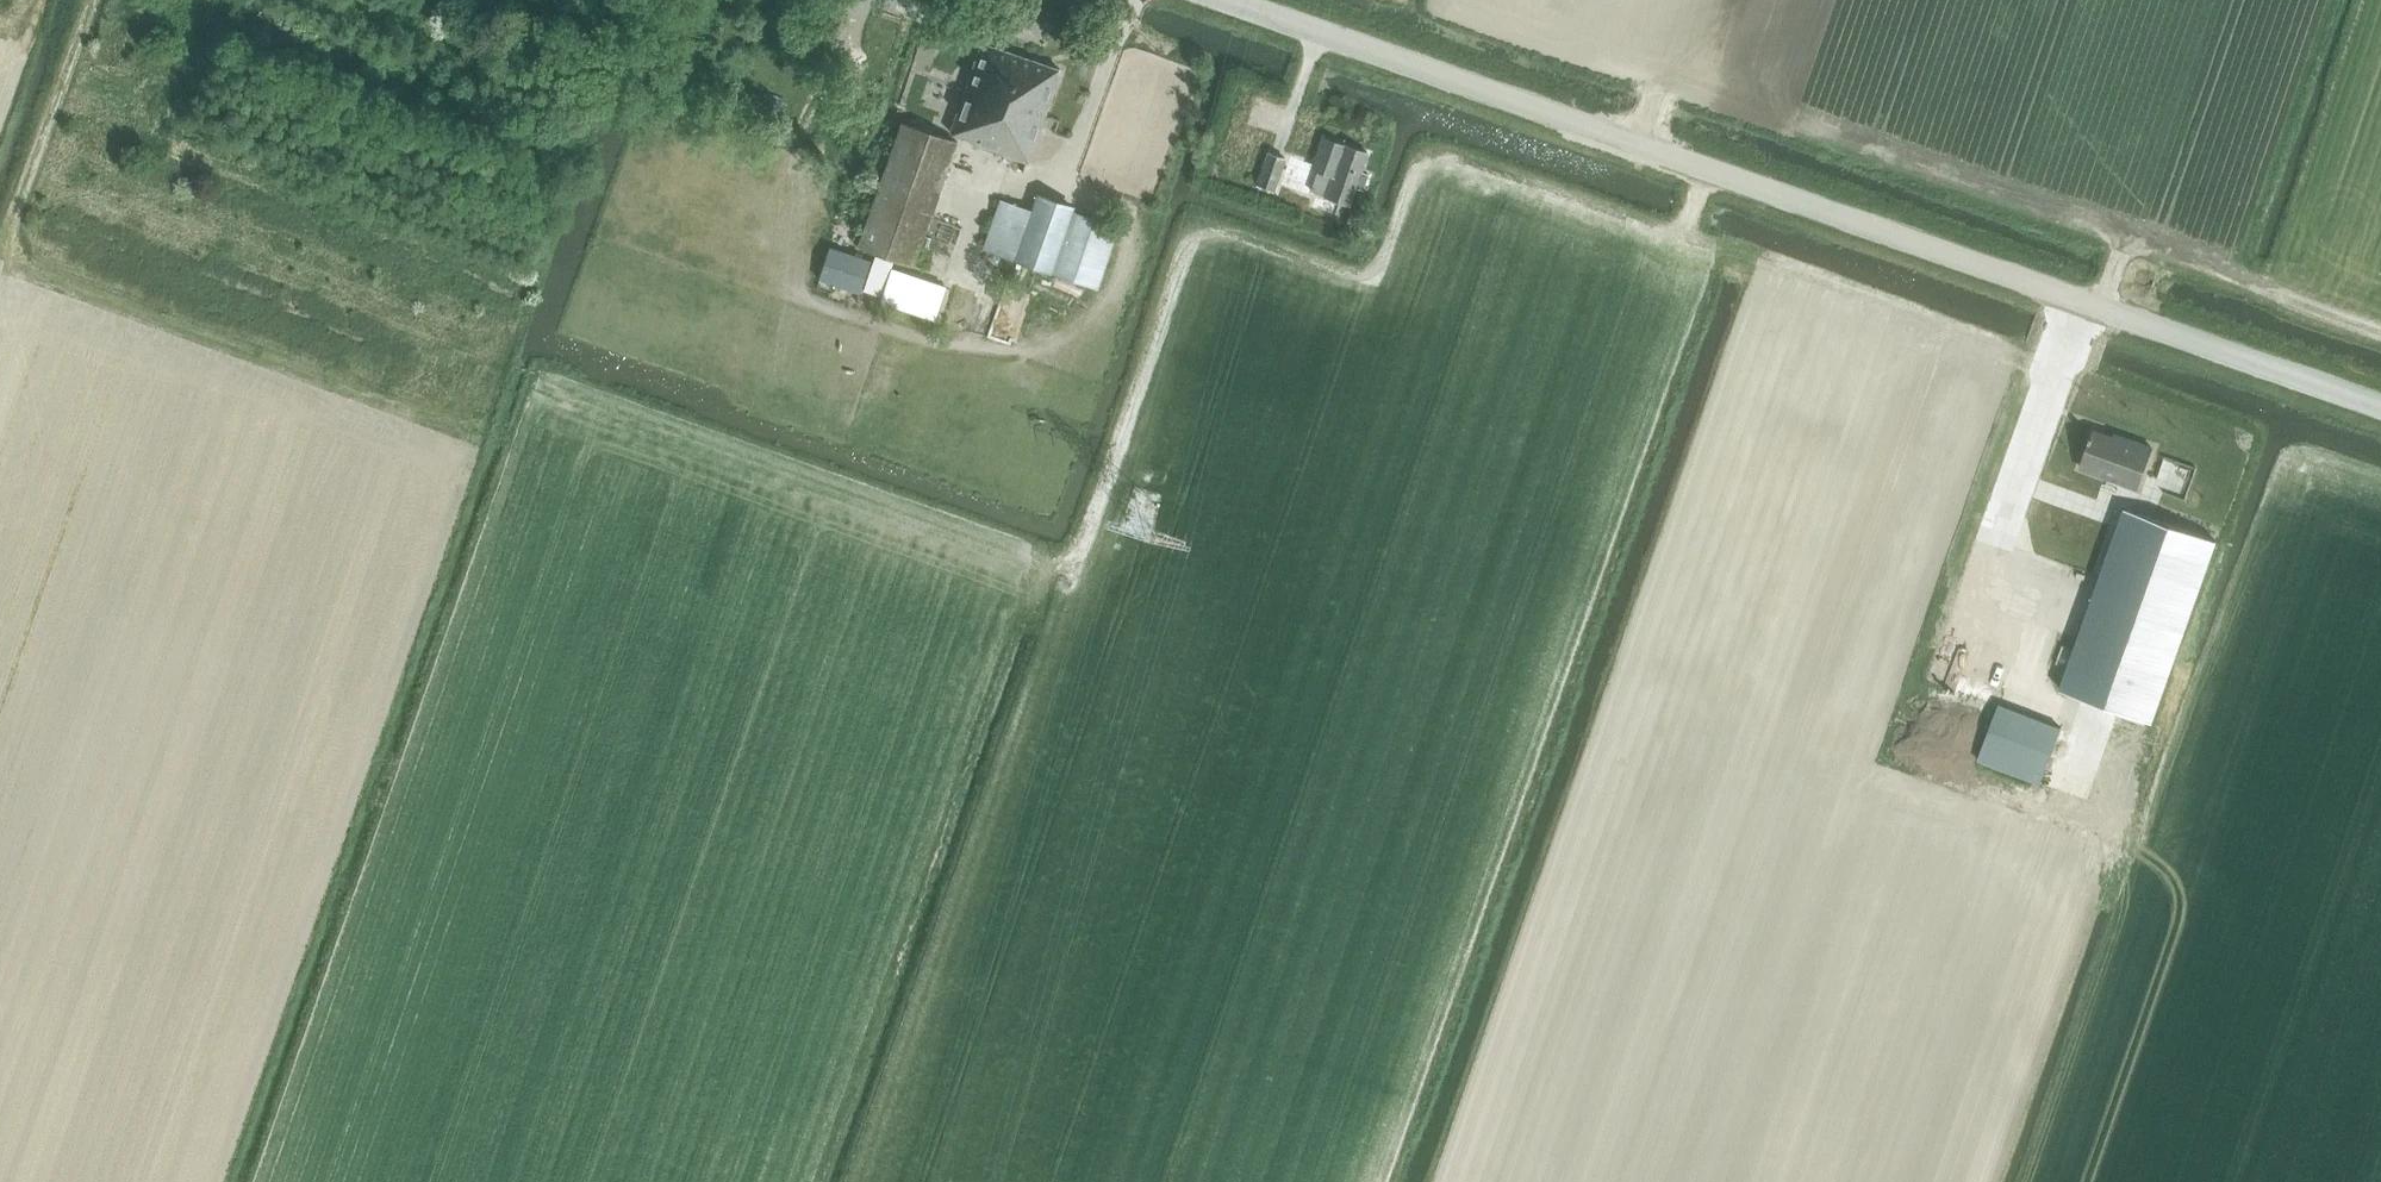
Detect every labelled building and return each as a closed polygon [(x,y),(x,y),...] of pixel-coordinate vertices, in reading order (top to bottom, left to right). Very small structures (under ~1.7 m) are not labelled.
[(973,141),(972,144),(1029,163),(1061,69),(983,42),(950,133),(973,141)] [(865,290),(936,315),(947,284),(910,272),(912,266),(914,266),(957,142),(902,123),(858,248),(877,254),(865,290)] [(1312,191),(1323,195),(1322,197),(1351,207),(1357,188),(1364,190),(1369,174),(1363,172),(1369,152),(1323,136),(1313,169),(1318,172),(1312,191)] [(1258,183),(1276,189),(1286,158),(1268,152),(1258,183)] [(1053,273),(1098,290),(1120,227),(1073,211),(1075,207),(1038,194),(1033,210),(1001,200),(983,250),(1053,273)] [(2081,470),(2139,489),(2154,447),(2105,430),(2104,433),(2095,430),(2081,470)] [(2062,689),(2154,721),(2217,541),(2126,508),(2062,689)] [(1980,759),(2042,782),(2062,728),(2000,705),(1980,759)]
